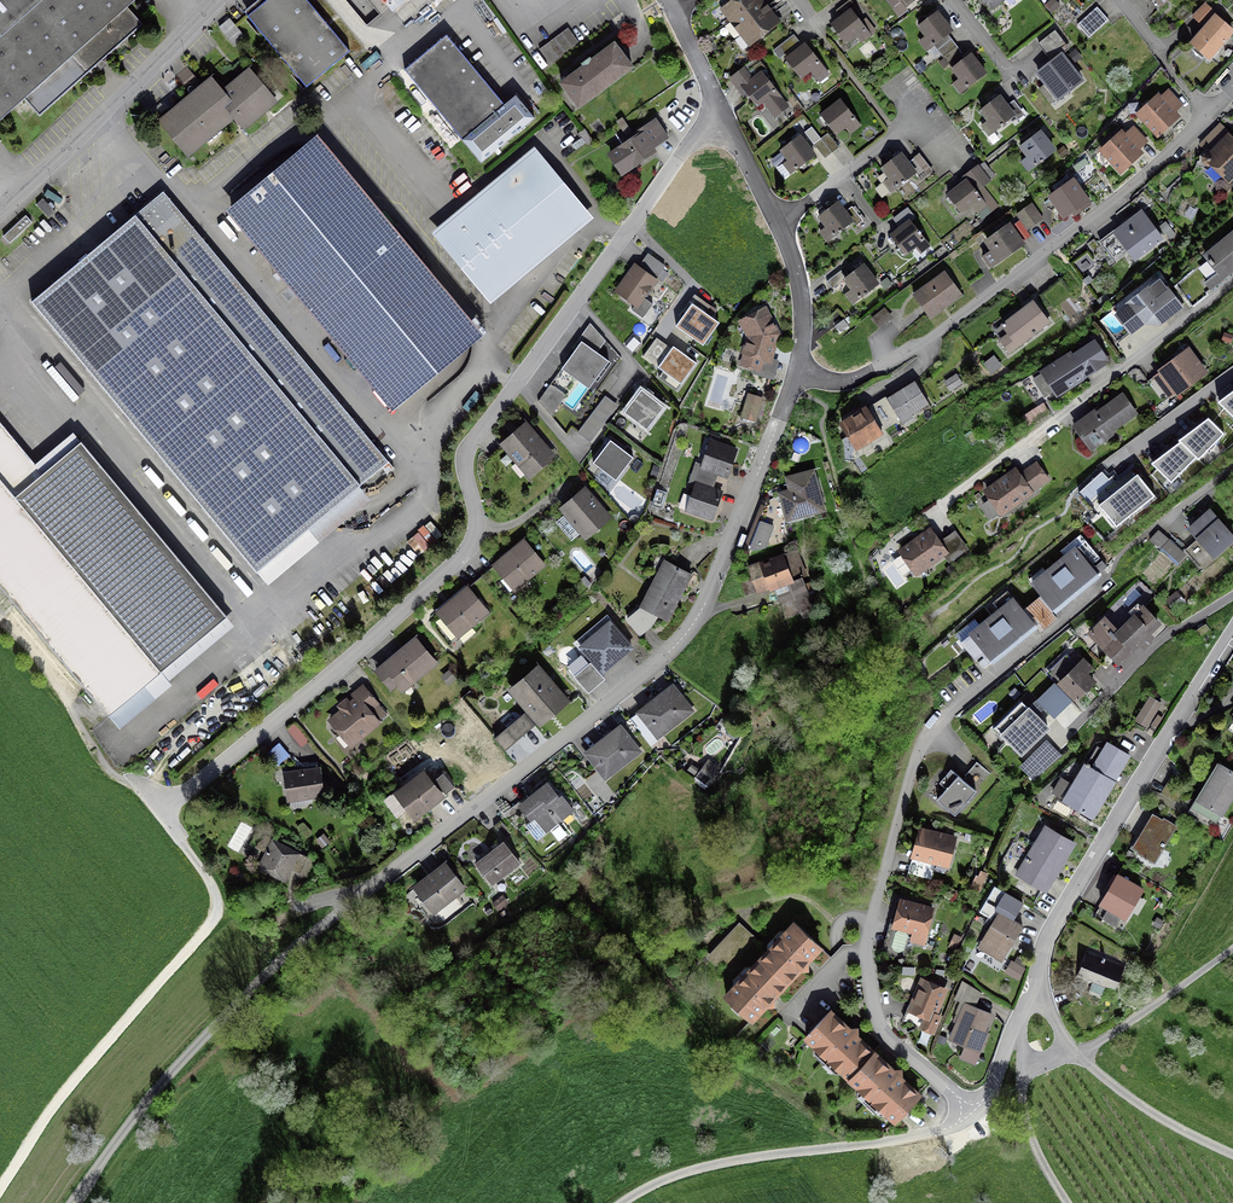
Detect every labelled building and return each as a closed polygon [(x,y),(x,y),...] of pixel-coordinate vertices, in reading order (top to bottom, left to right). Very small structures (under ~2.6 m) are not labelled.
[(135,0),(0,0),(0,120),(23,99),(38,116),(141,25),(126,8),(135,0)] [(348,52),(305,0),(267,0),(246,17),(305,88),(348,52)] [(729,23),(757,1),(758,0),(733,0),(722,8),(730,18),(727,21),(729,23)] [(854,7),(849,0),(834,11),(840,18),(831,25),(845,44),(864,29),(849,11),(854,7)] [(892,8),(899,3),(904,9),(916,0),(886,0),(892,8)] [(990,10),(1003,0),(983,0),(990,10)] [(763,8),(757,1),(729,23),(730,24),(733,22),(741,32),(738,34),(738,35),(766,13),(771,9),(768,5),(763,8)] [(1108,20),(1097,8),(1079,25),(1090,37),(1108,20)] [(771,9),(766,13),(738,35),(739,36),(742,34),(750,45),(776,25),(770,17),(775,14),(771,9)] [(945,36),(950,32),(936,13),(917,27),(925,36),(918,41),(925,50),(932,45),(932,46),(945,36)] [(1231,31),(1215,17),(1191,44),(1207,58),(1231,31)] [(233,47),(244,38),(228,19),(218,28),(233,47)] [(538,50),(549,64),(577,43),(567,28),(538,50)] [(515,96),(503,106),(445,36),(403,71),(480,163),(533,119),(515,96)] [(799,43),(793,36),(773,52),(778,59),(784,54),(799,43)] [(948,41),(945,36),(932,46),(941,58),(956,47),(950,39),(948,41)] [(630,69),(631,69),(613,45),(590,62),(589,60),(581,65),(583,67),(560,84),(578,108),(579,107),(629,69),(630,69)] [(826,74),(804,45),(785,60),(786,61),(783,63),(787,68),(790,66),(799,78),(809,71),(817,82),(826,74)] [(961,54),(956,47),(941,58),(943,59),(938,63),(942,68),(947,64),(951,69),(963,60),(960,55),(961,54)] [(970,55),(963,60),(951,69),(966,88),(984,74),(970,55)] [(756,58),(742,69),(751,81),(741,88),(756,106),(762,101),(769,111),(782,101),(760,73),(765,70),(756,58)] [(1063,58),(1041,75),(1062,101),(1083,83),(1063,58)] [(220,97),(209,83),(162,122),(187,152),(234,113),(243,124),(270,102),(247,74),(220,97)] [(1156,136),(1177,117),(1157,96),(1150,102),(1146,102),(1143,105),(1143,109),(1136,115),(1156,136)] [(1023,115),(1012,101),(1005,106),(998,97),(980,111),(987,121),(980,126),(987,135),(1000,126),(1001,127),(1003,126),(1002,124),(1013,116),(1016,121),(1023,115)] [(839,101),(820,116),(835,134),(853,120),(839,101)] [(632,165),(651,152),(648,147),(664,136),(654,121),(627,139),(630,142),(610,156),(622,174),(633,166),(632,165)] [(622,131),(625,135),(636,128),(634,124),(622,131)] [(1041,160),(1052,152),(1038,133),(1036,134),(1034,131),(1030,135),(1032,137),(1019,147),(1034,166),(1039,162),(1040,163),(1042,162),(1041,160)] [(1120,173),(1140,154),(1120,132),(1113,138),(1110,138),(1106,141),(1106,145),(1100,151),(1120,173)] [(838,148),(827,134),(820,139),(831,154),(838,148)] [(392,412),(484,336),(317,135),(225,211),(392,412)] [(784,178),(813,155),(798,137),(797,138),(795,135),(790,138),(793,141),(780,151),(787,160),(776,169),(784,178)] [(823,159),(831,154),(820,139),(812,145),(823,159)] [(1227,140),(1211,156),(1210,154),(1205,154),(1202,158),(1202,162),(1205,165),(1210,165),(1212,163),(1228,178),(1232,173),(1232,146),(1227,140)] [(918,178),(930,169),(918,154),(907,164),(899,154),(898,155),(896,153),(891,156),(893,159),(881,168),(884,173),(879,177),(879,179),(882,183),(880,184),(879,187),(885,193),(887,194),(901,183),(902,184),(904,183),(903,182),(914,173),(918,178)] [(541,158),(490,201),(533,252),(584,209),(541,158)] [(988,181),(977,167),(970,172),(981,187),(988,181)] [(981,187),(970,172),(963,178),(966,181),(947,196),(961,214),(980,200),(984,206),(986,205),(991,211),(996,207),(981,187)] [(1071,182),(1050,197),(1063,216),(1074,208),(1077,212),(1087,205),(1071,182)] [(387,474),(394,467),(163,192),(31,302),(257,572),(382,468),(387,474)] [(47,218),(54,213),(41,199),(35,205),(47,218)] [(481,294),(533,252),(490,201),(439,243),(481,294)] [(862,221),(851,207),(844,212),(836,203),(818,217),(832,236),(838,232),(839,233),(841,232),(840,230),(851,222),(855,227),(862,221)] [(1034,225),(1023,210),(1015,215),(1026,230),(1034,225)] [(908,211),(893,222),(899,229),(890,236),(891,238),(888,240),(892,244),(894,242),(904,254),(923,240),(918,234),(920,233),(918,231),(917,233),(908,222),(913,218),(908,211)] [(1160,239),(1140,213),(1118,229),(1124,237),(1120,241),(1134,259),(1160,239)] [(7,243),(31,222),(25,216),(2,237),(7,243)] [(1029,237),(1025,231),(1018,221),(1011,226),(1023,242),(1029,237)] [(988,266),(1020,244),(1008,227),(1006,228),(1005,225),(999,229),(1001,232),(986,242),(992,250),(982,257),(988,266)] [(1222,245),(1220,242),(1204,255),(1209,260),(1207,262),(1211,266),(1212,265),(1218,272),(1204,284),(1209,290),(1232,270),(1232,236),(1222,245)] [(639,308),(657,280),(633,265),(615,293),(639,308)] [(825,282),(831,289),(843,280),(858,298),(863,294),(864,296),(866,294),(865,293),(876,284),(862,266),(845,278),(840,271),(825,282)] [(944,273),(913,296),(928,318),(940,309),(938,306),(958,292),(944,273)] [(1158,324),(1180,307),(1166,290),(1158,280),(1155,283),(1153,285),(1151,289),(1151,292),(1148,288),(1143,292),(1139,293),(1136,295),(1134,297),(1132,300),(1127,304),(1130,308),(1117,318),(1129,333),(1152,315),(1158,324)] [(1070,292),(1063,283),(1046,295),(1053,304),(1070,292)] [(1048,323),(1031,302),(1001,325),(1010,337),(1001,344),(1008,353),(1048,323)] [(718,325),(692,307),(677,328),(703,346),(718,325)] [(761,359),(767,360),(775,334),(762,310),(746,319),(752,329),(741,365),(758,370),(761,359)] [(872,320),(878,327),(889,317),(883,310),(872,320)] [(846,326),(842,320),(833,327),(838,332),(846,326)] [(605,344),(590,328),(559,373),(587,393),(607,364),(596,357),(605,344)] [(1082,377),(1086,383),(1108,368),(1092,345),(1071,359),(1069,356),(1042,373),(1056,394),(1082,377)] [(695,364),(673,349),(660,369),(681,384),(695,364)] [(1179,397),(1207,374),(1188,351),(1160,373),(1179,397)] [(69,393),(76,388),(55,363),(48,368),(69,393)] [(587,393),(559,373),(538,405),(551,420),(563,405),(575,414),(587,393)] [(949,390),(959,384),(954,376),(940,385),(942,389),(946,386),(949,390)] [(927,404),(914,382),(885,400),(899,422),(927,404)] [(1220,403),(1232,416),(1232,389),(1220,403)] [(666,409),(642,392),(624,415),(648,433),(666,409)] [(757,421),(764,398),(749,394),(743,417),(757,421)] [(1096,414),(1095,412),(1086,419),(1089,424),(1080,430),(1092,447),(1110,434),(1108,431),(1134,413),(1122,396),(1096,414)] [(606,400),(593,418),(604,426),(617,409),(606,400)] [(1044,407),(1023,420),(1029,429),(1049,416),(1044,407)] [(856,448),(879,434),(864,410),(841,424),(856,448)] [(1196,457),(1199,459),(1224,433),(1209,417),(1194,427),(1180,442),(1196,457)] [(593,418),(579,435),(591,444),(604,426),(593,418)] [(0,422),(0,585),(115,723),(233,625),(73,433),(35,464),(0,422)] [(525,426),(502,446),(527,476),(551,456),(525,426)] [(634,459),(610,442),(593,466),(617,483),(634,459)] [(713,473),(725,477),(735,451),(710,442),(701,466),(695,463),(691,474),(710,481),(713,473)] [(1166,451),(1153,464),(1171,482),(1196,457),(1180,442),(1166,451)] [(1047,480),(1035,464),(1021,474),(1022,476),(1018,478),(1014,472),(986,492),(1001,513),(1047,480)] [(786,520),(821,510),(811,472),(786,479),(792,499),(781,502),(786,520)] [(1099,503),(1116,526),(1155,496),(1138,473),(1099,503)] [(708,489),(710,481),(691,474),(687,484),(694,487),(690,497),(685,496),(682,497),(679,505),(680,509),(711,520),(720,493),(708,489)] [(607,517),(584,490),(561,510),(584,537),(607,517)] [(1219,544),(1229,535),(1208,512),(1189,529),(1207,550),(1216,542),(1219,544)] [(782,521),(759,517),(745,551),(748,552),(787,542),(782,521)] [(915,573),(943,553),(928,532),(900,552),(915,573)] [(523,541),(493,566),(513,590),(542,565),(523,541)] [(1097,576),(1089,566),(1098,559),(1084,541),(1031,584),(1054,611),(1097,576)] [(1181,554),(1168,543),(1162,549),(1176,561),(1181,554)] [(741,581),(746,595),(756,592),(756,591),(768,586),(769,591),(788,584),(790,591),(777,596),(785,617),(811,606),(803,585),(800,576),(801,575),(801,574),(802,574),(793,552),(781,556),(782,559),(761,567),(760,565),(748,569),(751,577),(741,581)] [(666,621),(690,575),(664,562),(640,607),(641,608),(626,620),(638,635),(648,627),(656,616),(666,621)] [(456,637),(486,612),(466,588),(436,613),(456,637)] [(983,653),(991,662),(1035,627),(1013,600),(960,643),(974,660),(983,653)] [(1144,636),(1157,624),(1139,606),(1130,615),(1133,617),(1117,633),(1103,619),(1089,633),(1117,663),(1137,643),(1142,648),(1149,641),(1144,636)] [(631,650),(610,625),(580,651),(602,675),(631,650)] [(434,663),(415,639),(382,666),(402,690),(434,663)] [(1075,700),(1092,683),(1085,675),(1091,669),(1082,659),(1075,665),(1067,657),(1050,674),(1075,700)] [(493,739),(503,751),(562,701),(537,672),(514,692),(532,713),(517,725),(514,721),(493,739)] [(691,712),(671,686),(641,710),(660,735),(691,712)] [(375,704),(361,688),(352,696),(356,701),(349,706),(345,701),(338,707),(342,712),(331,721),(333,724),(331,725),(330,730),(334,734),(338,734),(340,732),(350,744),(376,723),(366,711),(375,704)] [(1020,753),(1046,728),(1038,721),(1041,718),(1031,708),(1031,709),(1025,703),(997,729),(1020,753)] [(1133,720),(1144,727),(1153,711),(1143,705),(1133,720)] [(638,752),(619,727),(602,740),(603,741),(590,752),(608,775),(638,752)] [(300,747),(307,741),(296,728),(289,734),(300,747)] [(1035,778),(1058,754),(1047,743),(1023,767),(1035,778)] [(1062,800),(1092,818),(1128,757),(1106,743),(1091,768),(1085,765),(1073,786),(1061,779),(1052,793),(1063,800),(1062,800)] [(278,764),(288,756),(278,744),(268,753),(278,764)] [(708,780),(711,783),(718,773),(715,771),(717,769),(714,766),(712,769),(705,764),(696,777),(706,784),(708,780)] [(1220,765),(1197,803),(1220,816),(1232,794),(1232,773),(1220,765)] [(322,796),(318,769),(283,774),(287,801),(322,796)] [(416,817),(440,798),(421,774),(396,793),(416,817)] [(445,794),(453,788),(442,774),(435,780),(445,794)] [(977,791),(960,777),(941,800),(957,814),(977,791)] [(544,834),(543,833),(572,811),(560,797),(558,799),(546,784),(528,798),(531,802),(521,809),(530,822),(524,826),(536,841),(544,834)] [(575,810),(580,807),(575,801),(571,805),(575,810)] [(1174,826),(1151,812),(1129,849),(1144,859),(1143,861),(1145,862),(1146,860),(1152,863),(1174,826)] [(1016,875),(1045,892),(1073,844),(1044,827),(1032,848),(1037,851),(1031,861),(1026,858),(1016,875)] [(953,840),(918,830),(911,856),(946,866),(953,840)] [(256,868),(284,882),(299,855),(271,840),(262,857),(252,852),(248,861),(258,866),(256,868)] [(501,878),(518,864),(502,843),(475,864),(487,880),(496,872),(501,878)] [(462,889),(443,865),(415,887),(434,911),(462,889)] [(971,890),(977,893),(986,875),(981,872),(979,878),(977,877),(971,890)] [(1140,890),(1117,876),(1112,883),(1109,881),(1106,886),(1110,888),(1100,904),(1108,909),(1101,919),(1114,927),(1120,916),(1123,918),(1140,890)] [(465,909),(470,905),(464,898),(459,901),(465,909)] [(497,911),(504,905),(498,898),(491,904),(497,911)] [(931,911),(899,902),(892,927),(924,935),(931,911)] [(979,912),(990,919),(996,909),(985,902),(979,912)] [(1011,943),(1021,926),(998,912),(979,943),(990,950),(988,954),(1000,961),(1008,948),(1006,946),(1008,942),(1011,943)] [(805,963),(819,948),(793,924),(724,996),(750,1021),(764,1006),(771,1006),(771,999),(798,970),(805,970),(805,963)] [(1092,954),(1080,981),(1094,987),(1090,995),(1099,999),(1103,991),(1110,993),(1121,965),(1092,954)] [(943,990),(921,981),(909,1010),(919,1014),(914,1025),(932,1033),(937,1021),(931,1019),(943,990)] [(975,1051),(990,1014),(964,1003),(949,1040),(975,1051)] [(829,1012),(805,1037),(812,1044),(813,1052),(818,1052),(834,1068),(834,1073),(843,1072),(856,1085),(857,1094),(861,1093),(878,1109),(878,1114),(887,1114),(894,1121),(918,1095),(899,1078),(899,1070),(892,1071),(855,1036),(855,1029),(848,1029),(829,1012)]
